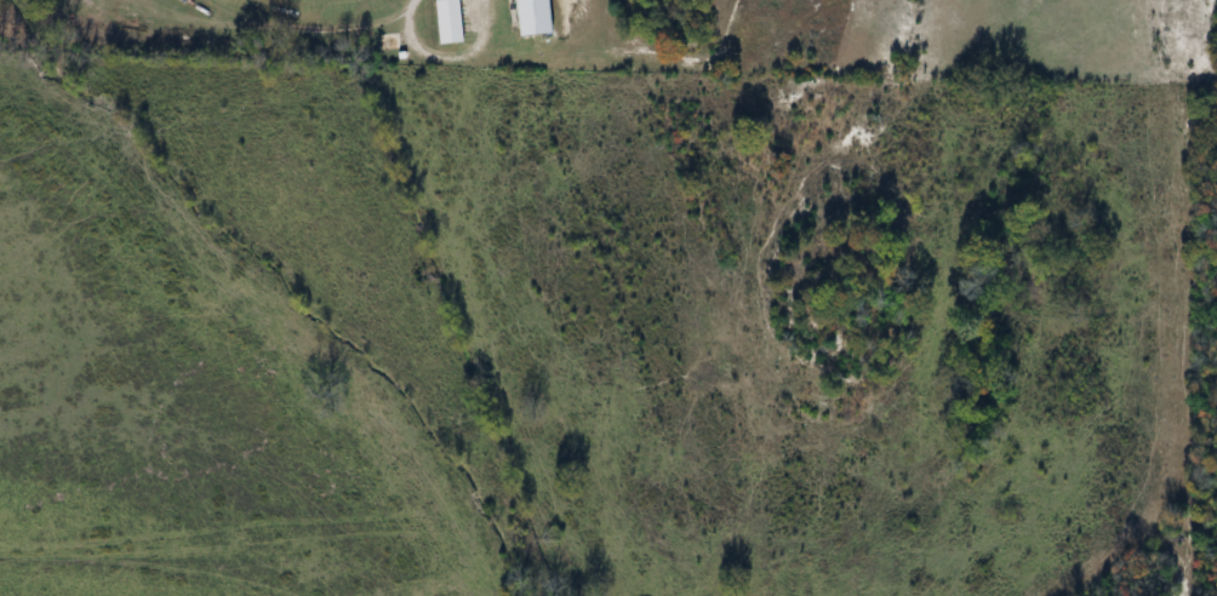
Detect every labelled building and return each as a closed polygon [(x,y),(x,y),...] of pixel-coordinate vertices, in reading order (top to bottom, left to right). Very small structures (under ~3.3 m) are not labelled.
[(443,45),(467,44),(464,0),(440,0),(443,45)] [(557,34),(554,0),(522,0),(525,36),(557,34)]
